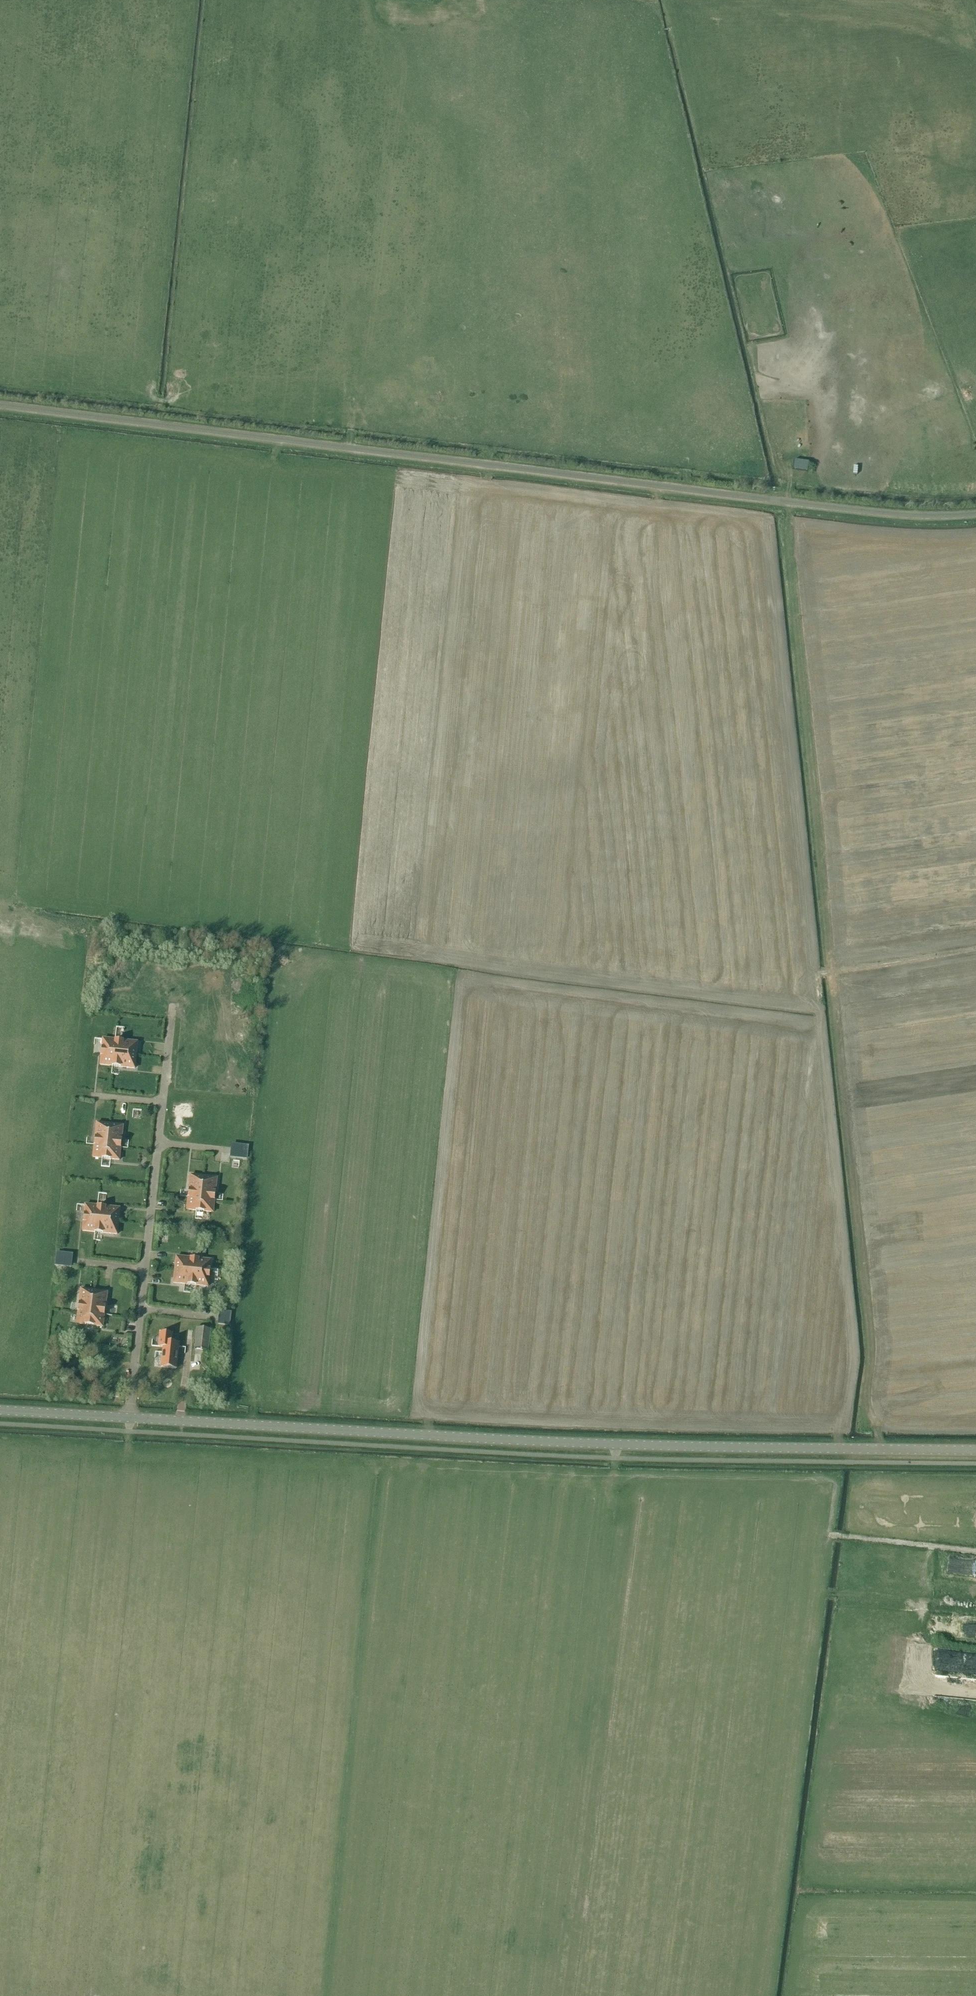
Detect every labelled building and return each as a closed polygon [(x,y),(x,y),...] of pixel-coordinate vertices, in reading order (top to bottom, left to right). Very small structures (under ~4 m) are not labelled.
[(809,471),(811,462),(797,459),(795,468),(809,471)] [(113,1066),(114,1053),(115,1040),(103,1039),(100,1065),(113,1066)] [(114,1053),(136,1055),(137,1042),(115,1040),(114,1053)] [(134,1069),(136,1055),(114,1053),(113,1066),(134,1069)] [(107,1146),(110,1124),(96,1123),(94,1145),(107,1146)] [(110,1124),(107,1146),(120,1148),(123,1126),(110,1124)] [(231,1151),(231,1156),(239,1157),(246,1158),(247,1153),(247,1151),(248,1146),(232,1144),(232,1149),(242,1150),(242,1152),(231,1151)] [(119,1160),(120,1148),(107,1146),(94,1145),(93,1157),(119,1160)] [(201,1199),(203,1177),(190,1175),(188,1197),(201,1199)] [(203,1177),(201,1199),(214,1200),(216,1178),(203,1177)] [(214,1200),(201,1199),(188,1197),(187,1210),(213,1212),(214,1200)] [(95,1232),(96,1219),(98,1206),(85,1205),(82,1231),(95,1232)] [(96,1219),(118,1221),(120,1208),(98,1206),(96,1219)] [(117,1235),(118,1221),(96,1219),(95,1232),(117,1235)] [(55,1260),(55,1265),(64,1266),(70,1266),(71,1262),(61,1260),(61,1258),(71,1259),(72,1254),(66,1254),(56,1253),(56,1257),(55,1260)] [(197,1272),(198,1259),(176,1256),(175,1270),(197,1272)] [(198,1259),(197,1272),(195,1285),(208,1286),(211,1260),(198,1259)] [(195,1285),(197,1272),(175,1270),(173,1283),(195,1285)] [(91,1313),(93,1293),(80,1291),(78,1311),(91,1313)] [(93,1293),(91,1313),(104,1314),(106,1294),(93,1293)] [(102,1328),(104,1314),(91,1313),(78,1311),(76,1325),(102,1328)] [(219,1319),(219,1323),(220,1324),(229,1325),(230,1320),(230,1317),(230,1312),(222,1312),(220,1311),(219,1316),(226,1317),(226,1319),(219,1319)] [(197,1327),(194,1348),(208,1350),(210,1329),(197,1327)] [(160,1332),(159,1347),(163,1347),(161,1367),(176,1369),(178,1343),(171,1342),(172,1333),(160,1332)]
